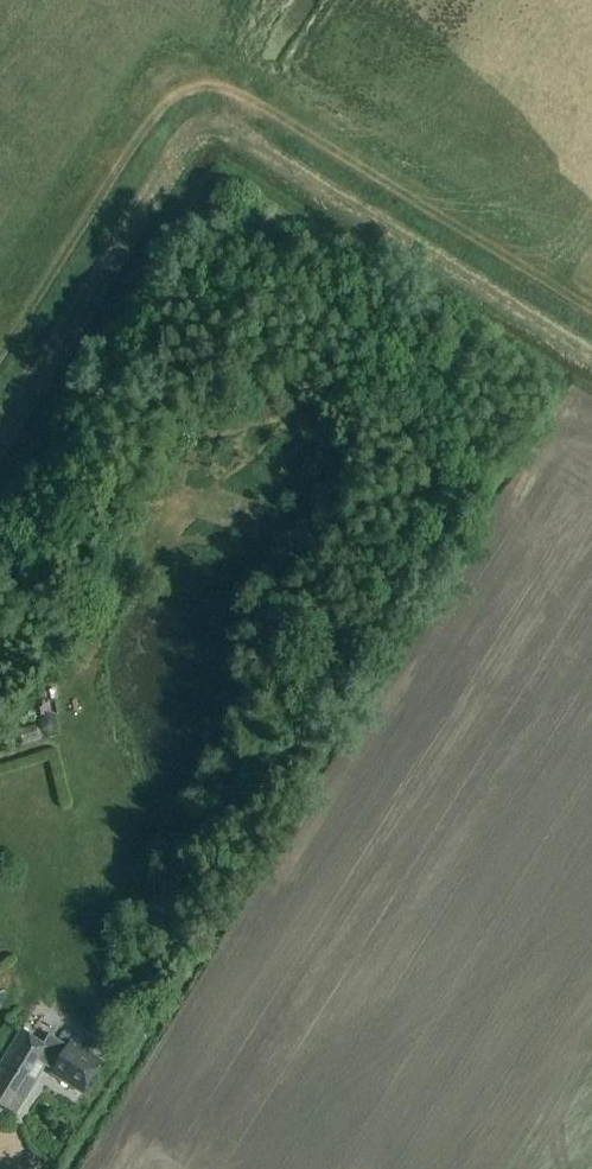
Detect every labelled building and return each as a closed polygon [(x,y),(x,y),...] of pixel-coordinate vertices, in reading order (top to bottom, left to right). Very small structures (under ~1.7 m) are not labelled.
[(45,717),(42,723),(45,731),(50,733),(55,732),(58,726),(56,719),(50,715),(45,717)] [(23,1033),(0,1071),(0,1105),(16,1115),(17,1114),(16,1114),(27,1096),(26,1096),(46,1064),(54,1069),(51,1074),(83,1094),(103,1062),(71,1042),(68,1047),(49,1035),(43,1045),(23,1033)]
